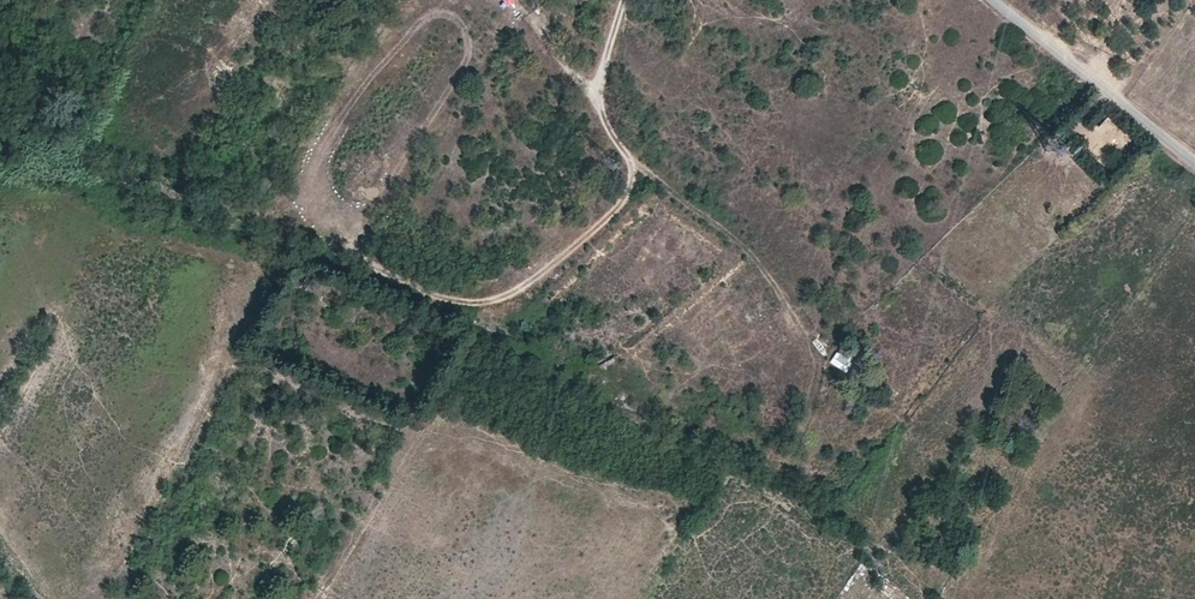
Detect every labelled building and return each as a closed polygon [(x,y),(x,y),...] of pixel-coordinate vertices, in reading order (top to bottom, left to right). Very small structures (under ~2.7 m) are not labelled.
[(311,279),(305,290),(318,298),(325,288),(311,279)] [(845,373),(852,363),(835,352),(828,362),(845,373)] [(862,577),(869,565),(862,560),(854,572),(862,577)]
